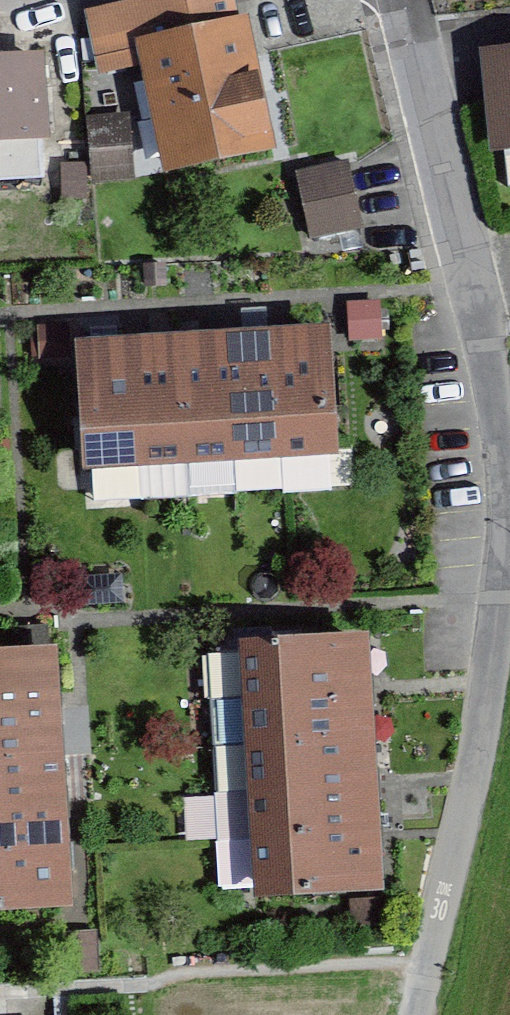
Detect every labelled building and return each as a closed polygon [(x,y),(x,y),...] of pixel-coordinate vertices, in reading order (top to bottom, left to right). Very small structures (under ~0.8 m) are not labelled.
[(271,160),(233,0),(214,0),(92,29),(105,80),(132,73),(159,186),(271,160)] [(477,61),(489,159),(509,157),(509,57),(477,61)] [(38,60),(0,62),(0,151),(43,148),(38,60)] [(98,176),(135,173),(132,130),(95,132),(98,176)] [(310,253),(360,241),(342,163),(291,175),(310,253)] [(269,337),(278,474),(329,470),(320,333),(269,337)] [(269,337),(218,340),(226,477),(278,474),(269,337)] [(218,340),(166,343),(175,480),(226,477),(218,340)] [(166,343),(115,347),(124,484),(175,480),(166,343)] [(124,484),(115,347),(64,350),(72,487),(124,484)] [(233,706),(365,697),(362,645),(230,654),(233,706)] [(51,710),(47,657),(0,660),(0,714),(51,710)] [(237,758),(369,749),(365,697),(233,706),(237,758)] [(51,710),(0,714),(0,768),(56,764),(51,710)] [(237,758),(240,810),(372,801),(369,749),(237,758)] [(60,817),(56,764),(0,768),(0,822),(60,817)] [(244,862),(376,854),(372,801),(240,810),(244,862)] [(64,871),(60,817),(0,822),(0,876),(64,871)] [(376,854),(244,862),(247,914),(379,906),(376,854)] [(0,876),(0,930),(68,924),(64,871),(0,876)]
